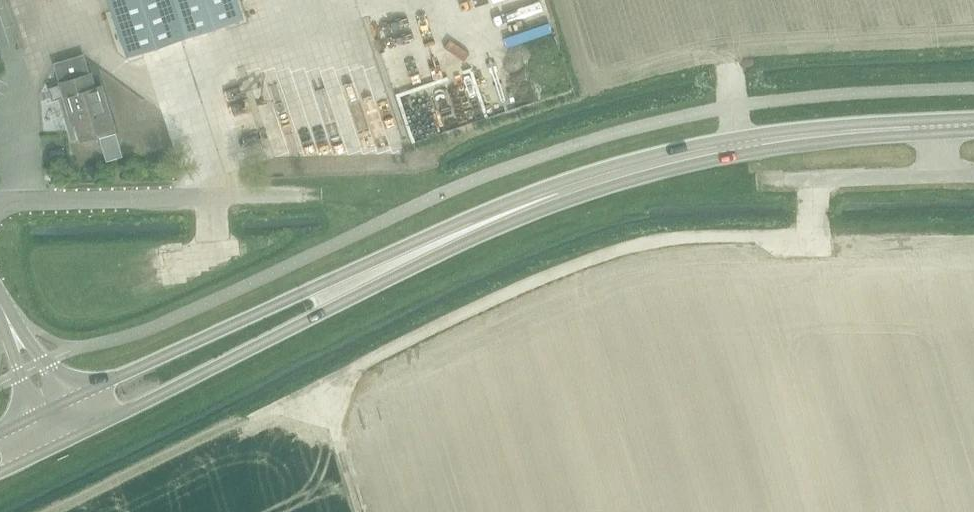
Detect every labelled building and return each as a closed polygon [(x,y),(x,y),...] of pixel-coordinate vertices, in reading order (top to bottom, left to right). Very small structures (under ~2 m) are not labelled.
[(127,57),(243,19),(237,0),(109,0),(127,57)] [(61,60),(56,61),(63,82),(63,83),(67,96),(75,123),(78,122),(83,139),(116,128),(103,86),(97,88),(92,73),(86,52),(85,53),(84,53),(61,60)] [(115,133),(99,138),(106,161),(123,156),(115,133)]
